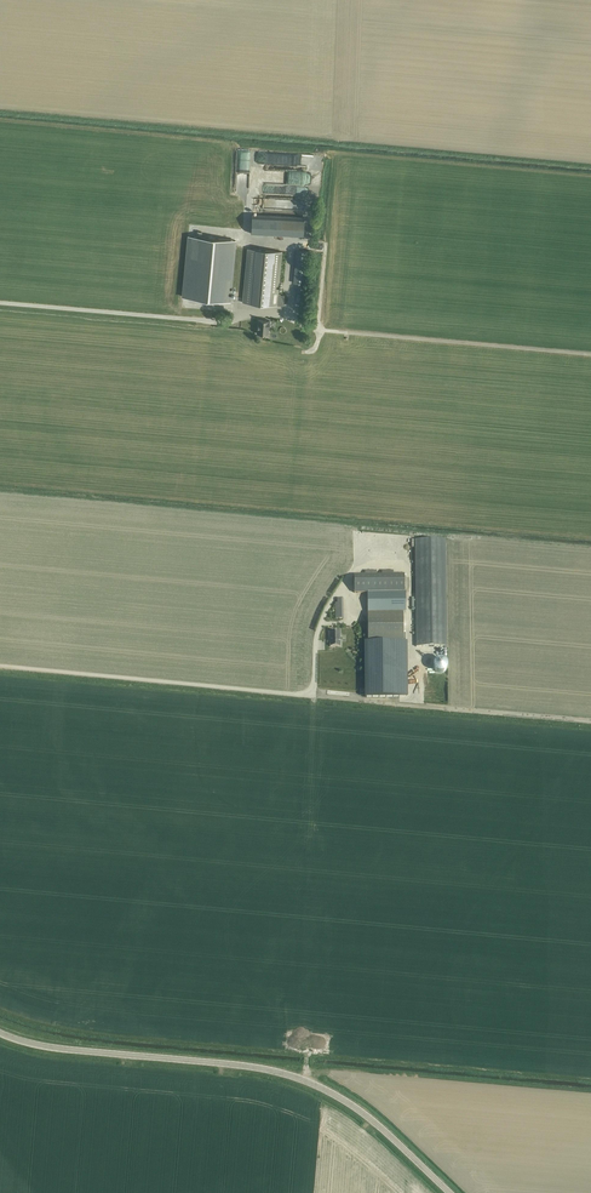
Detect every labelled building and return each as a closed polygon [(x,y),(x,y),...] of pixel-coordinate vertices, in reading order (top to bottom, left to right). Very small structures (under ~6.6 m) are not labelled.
[(248,167),(253,167),(252,150),(243,150),(244,166),(248,166),(248,167)] [(317,153),(288,152),(287,162),(311,163),(311,157),(316,157),(317,153)] [(247,170),(247,173),(243,173),(243,186),(247,186),(247,182),(253,182),(253,174),(251,174),(251,170),(247,170)] [(251,233),(303,236),(304,217),(252,214),(251,233)] [(235,240),(189,236),(183,297),(230,301),(235,240)] [(284,295),(278,294),(282,251),(248,248),(243,302),(277,305),(283,305),(284,295)] [(258,319),(257,333),(268,334),(268,329),(269,329),(270,320),(258,319)] [(447,646),(445,539),(430,539),(419,539),(416,539),(416,552),(416,600),(417,622),(417,647),(428,646),(447,646)] [(365,575),(354,575),(354,593),(367,592),(368,612),(405,611),(405,574),(373,575),(372,571),(365,571),(365,575)] [(403,613),(368,613),(369,641),(404,641),(403,613)] [(340,632),(329,632),(330,639),(330,646),(340,646),(340,632)] [(367,643),(366,643),(366,644),(366,650),(366,659),(366,680),(366,693),(366,697),(369,697),(377,697),(385,697),(399,696),(400,696),(400,689),(400,688),(399,661),(399,650),(399,642),(395,642),(394,642),(393,642),(367,643)] [(437,660),(436,660),(436,661),(435,661),(435,662),(434,662),(434,663),(434,664),(434,665),(434,666),(434,667),(434,668),(434,669),(435,670),(435,671),(436,671),(437,672),(438,672),(438,673),(439,673),(440,673),(441,673),(442,673),(443,672),(444,672),(445,672),(445,671),(446,671),(446,670),(447,669),(447,668),(447,667),(447,666),(447,665),(447,664),(447,663),(447,662),(446,662),(446,661),(445,661),(445,660),(444,660),(443,660),(443,659),(442,659),(441,659),(440,659),(439,659),(438,659),(437,660)]
